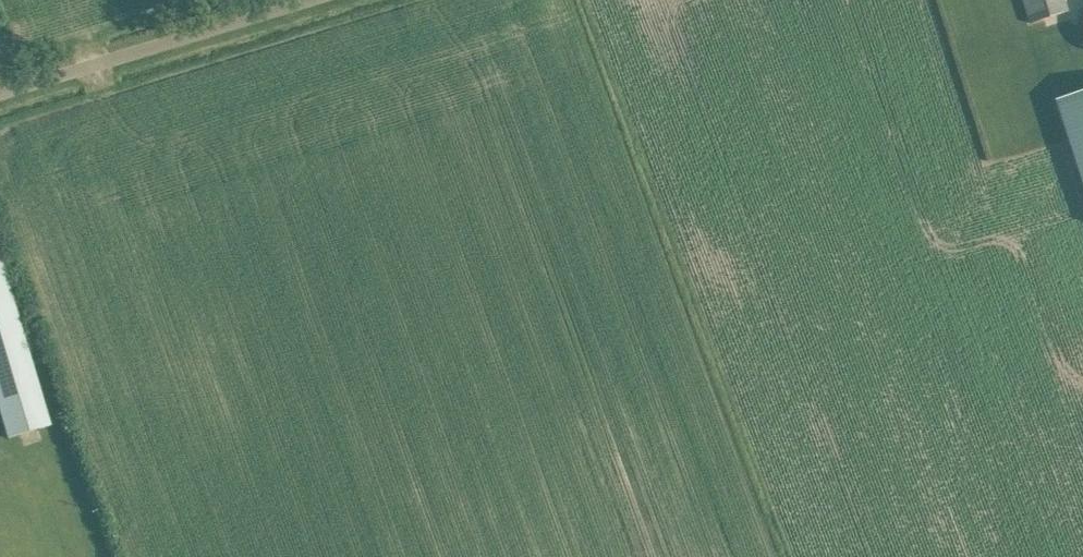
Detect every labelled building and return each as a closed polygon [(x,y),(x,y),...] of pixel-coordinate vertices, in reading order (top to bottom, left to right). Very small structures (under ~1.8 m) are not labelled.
[(1064,0),(1023,0),(1030,22),(1067,10),(1064,0)] [(1055,100),(1082,186),(1082,91),(1055,100)] [(8,438),(52,424),(2,257),(0,258),(0,411),(8,438)]
